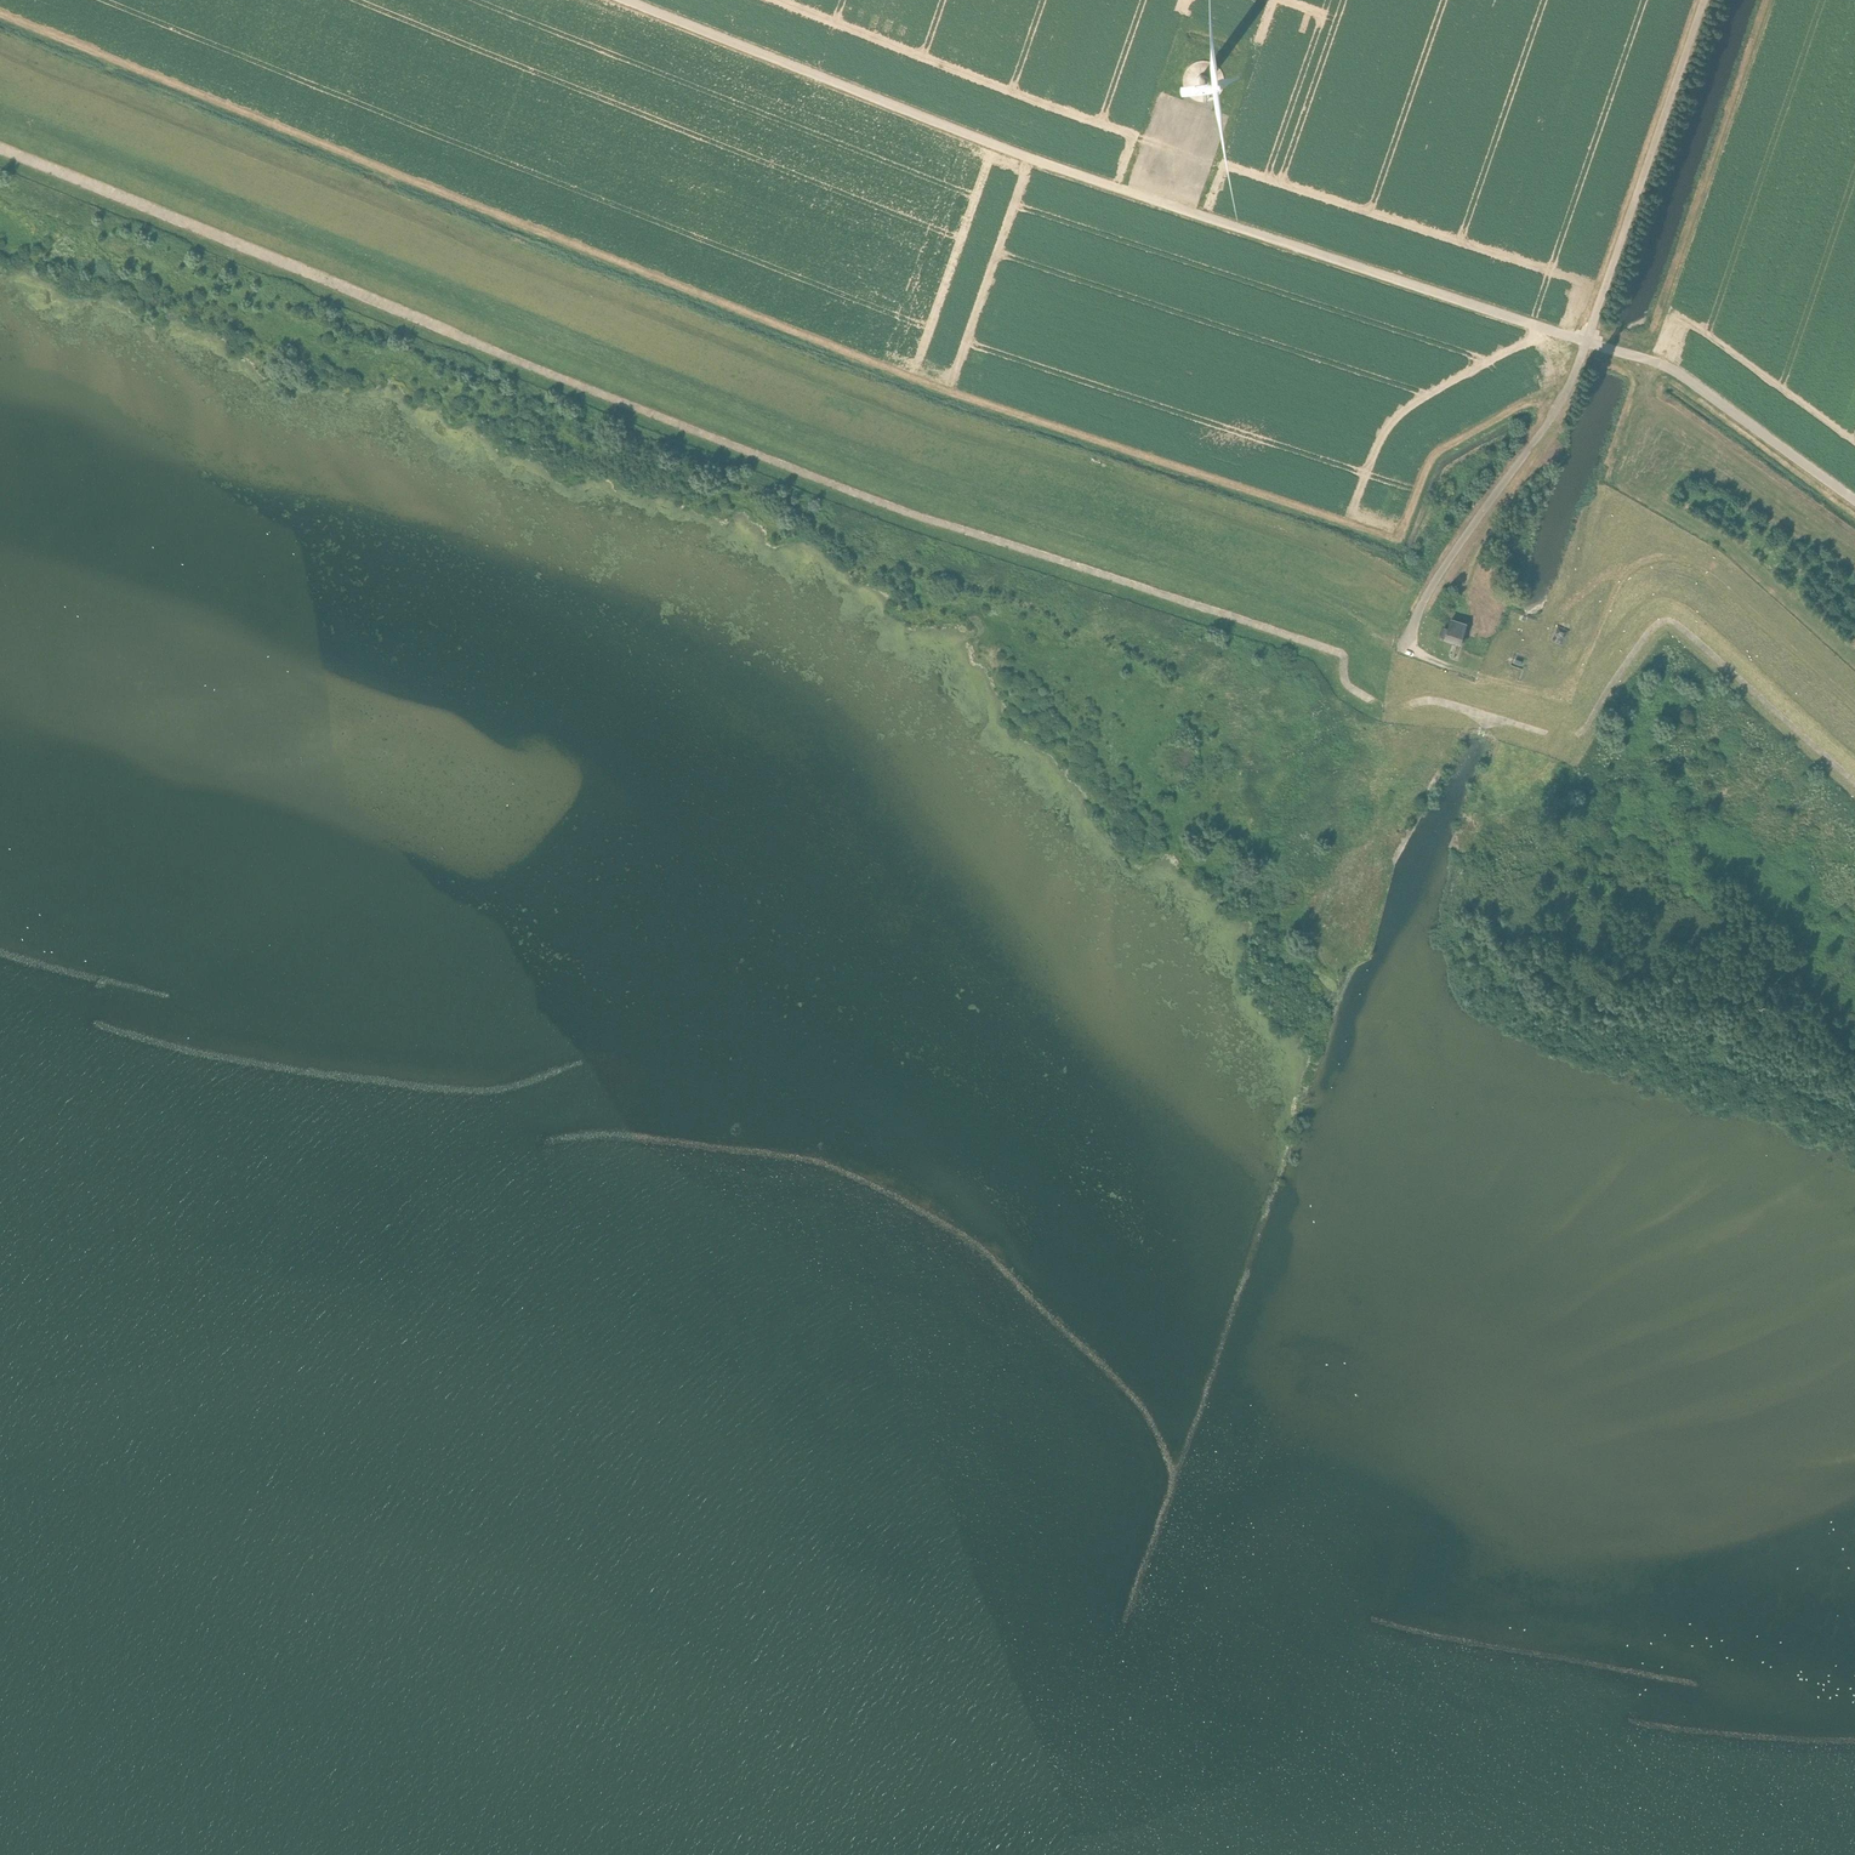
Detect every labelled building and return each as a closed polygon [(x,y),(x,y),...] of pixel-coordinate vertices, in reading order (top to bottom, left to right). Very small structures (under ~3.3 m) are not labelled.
[(1182,80),(1182,81),(1182,83),(1183,85),(1183,86),(1183,88),(1184,89),(1185,91),(1186,92),(1187,94),(1188,95),(1189,96),(1191,98),(1192,99),(1194,100),(1195,100),(1197,101),(1199,101),(1201,102),(1202,102),(1204,102),(1206,102),(1208,101),(1210,101),(1211,100),(1212,100),(1213,99),(1215,98),(1216,97),(1217,96),(1219,95),(1220,94),(1221,92),(1222,91),(1222,90),(1223,88),(1224,86),(1224,85),(1224,83),(1224,81),(1224,79),(1224,77),(1223,76),(1223,74),(1222,72),(1221,71),(1220,69),(1219,68),(1218,66),(1216,65),(1215,64),(1213,63),(1211,62),(1210,61),(1208,61),(1206,61),(1204,61),(1202,61),(1200,61),(1198,61),(1197,62),(1195,62),(1193,63),(1192,64),(1190,65),(1189,66),(1187,68),(1186,69),(1185,71),(1184,72),(1184,74),(1183,76),(1183,78),(1182,80)] [(1444,639),(1460,644),(1466,625),(1450,620),(1447,629),(1444,628),(1440,638),(1444,639)] [(1557,625),(1551,640),(1563,646),(1570,630),(1557,625)]
